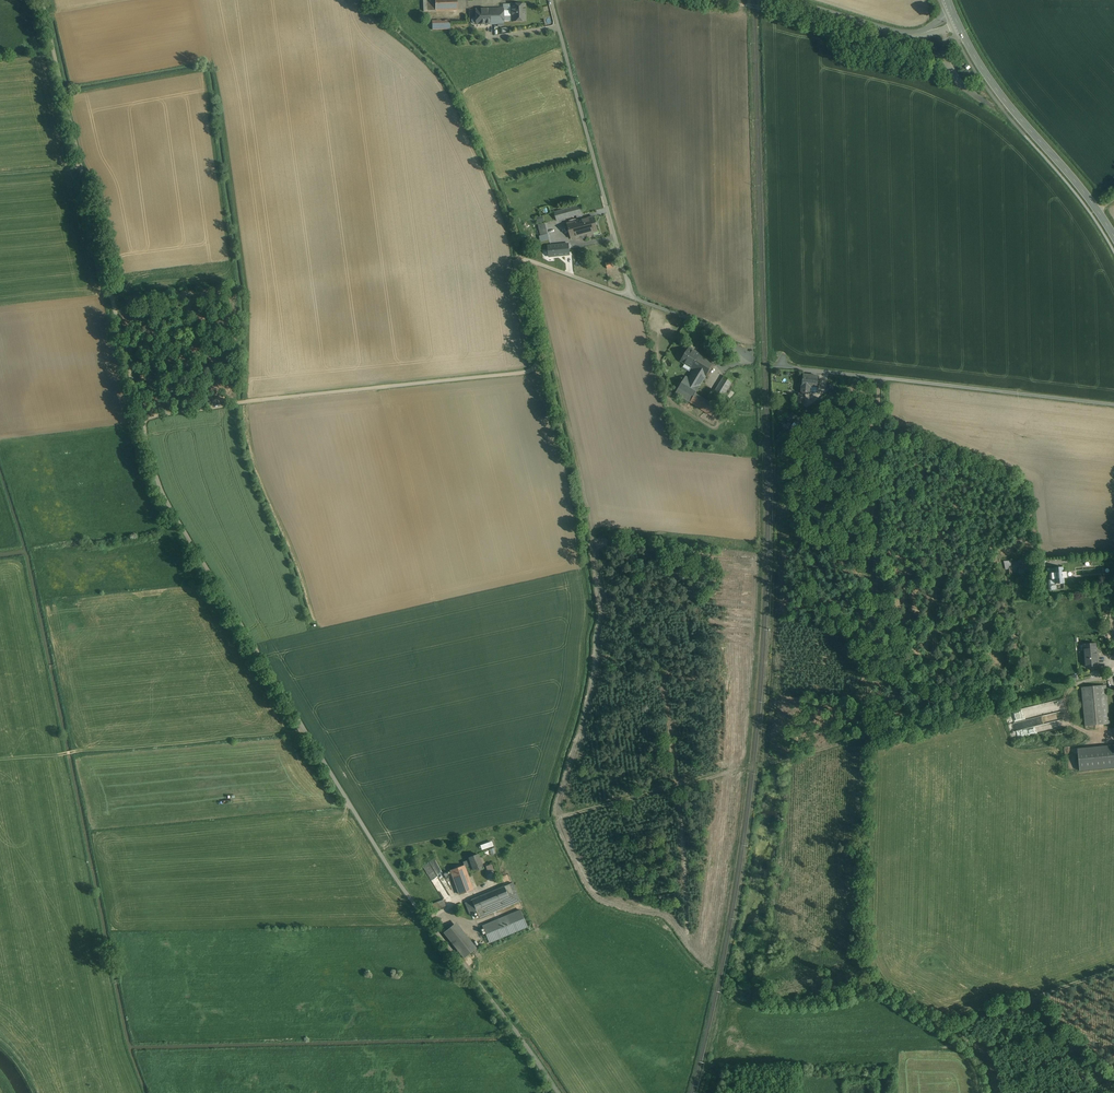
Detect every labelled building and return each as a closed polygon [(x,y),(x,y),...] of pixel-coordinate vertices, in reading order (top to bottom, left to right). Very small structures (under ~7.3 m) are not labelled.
[(424,11),(457,10),(457,0),(423,0),(424,11)] [(525,5),(511,5),(512,17),(512,20),(525,20),(525,5)] [(489,9),(476,9),(476,25),(489,25),(489,18),(489,9)] [(503,9),(492,9),(489,9),(489,18),(493,18),(493,19),(494,19),(494,24),(498,24),(498,26),(503,26),(503,17),(503,11),(503,9)] [(445,22),(432,22),(432,30),(445,29),(445,22)] [(580,205),(554,212),(557,220),(581,214),(581,215),(583,215),(582,214),(583,214),(582,213),(580,205)] [(579,221),(568,224),(568,227),(570,233),(571,238),(585,235),(585,234),(587,234),(588,236),(594,235),(593,232),(598,231),(594,217),(584,219),(579,221)] [(545,223),(538,225),(541,236),(548,234),(545,223)] [(568,244),(549,246),(550,258),(569,256),(568,244)] [(692,350),(689,347),(680,361),(691,368),(700,354),(695,351),(696,350),(693,348),(692,350)] [(714,363),(700,354),(691,368),(694,369),(689,378),(686,376),(684,379),(675,393),(690,402),(695,394),(714,363)] [(818,376),(804,375),(802,385),(810,386),(817,387),(818,376)] [(733,381),(724,376),(717,388),(725,394),(733,381)] [(725,394),(717,388),(714,392),(723,397),(725,394)] [(805,394),(798,393),(798,395),(797,403),(798,403),(804,404),(805,394)] [(717,407),(695,394),(690,402),(711,416),(717,407)] [(1011,561),(1004,561),(1006,570),(1009,569),(1010,575),(1012,575),(1011,561)] [(1063,567),(1059,568),(1058,566),(1056,567),(1055,568),(1054,568),(1055,573),(1056,584),(1060,584),(1064,583),(1064,578),(1064,572),(1063,567)] [(1095,643),(1083,644),(1085,667),(1098,666),(1097,652),(1096,653),(1095,643)] [(1106,685),(1081,688),(1085,726),(1110,724),(1106,685)] [(1038,725),(1039,732),(1054,729),(1052,722),(1038,725)] [(1077,749),(1079,770),(1113,767),(1113,745),(1077,749)] [(483,850),(496,846),(494,841),(481,845),(483,850)] [(478,854),(469,857),(470,860),(468,861),(463,862),(464,866),(465,867),(471,865),(473,869),(476,868),(477,870),(479,871),(481,870),(482,868),(481,866),(482,866),(478,854)] [(435,870),(429,874),(434,881),(439,878),(437,875),(442,872),(435,860),(425,865),(428,870),(433,868),(435,870)] [(464,866),(451,870),(459,894),(473,889),(465,867),(464,866)] [(512,883),(504,886),(508,896),(517,893),(512,883)] [(504,886),(472,900),(476,910),(508,896),(504,886)] [(517,893),(508,896),(512,904),(520,901),(517,893)] [(508,896),(476,910),(477,912),(479,918),(512,904),(508,896)] [(446,906),(444,900),(437,902),(440,909),(446,906)] [(476,910),(472,900),(465,903),(470,915),(477,912),(476,910)] [(437,902),(428,906),(430,912),(440,909),(437,902)] [(520,910),(482,926),(483,928),(486,933),(489,942),(527,927),(520,910)] [(456,922),(443,933),(464,958),(477,948),(456,922)]
